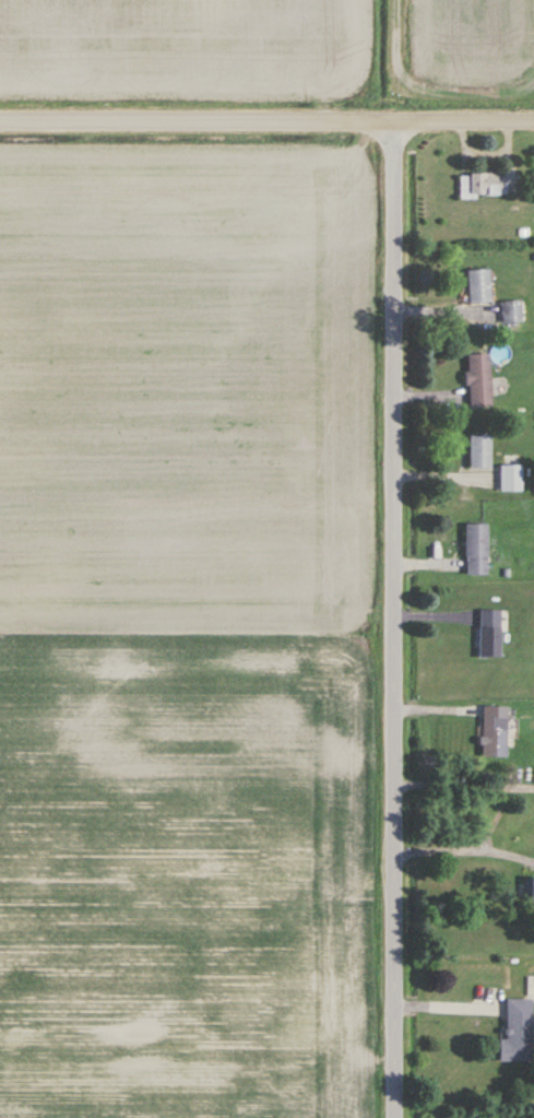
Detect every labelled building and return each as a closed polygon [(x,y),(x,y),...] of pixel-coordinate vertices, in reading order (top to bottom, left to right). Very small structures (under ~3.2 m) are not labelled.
[(460,174),(460,197),(501,197),(501,174),(460,174)] [(490,270),(468,270),(468,303),(490,303),(490,270)] [(501,323),(522,323),(522,302),(501,302),(501,323)] [(467,407),(490,407),(490,355),(467,355),(467,407)] [(469,437),(469,470),(491,470),(491,437),(469,437)] [(521,466),(500,466),(500,492),(521,492),(521,466)] [(465,575),(486,575),(486,525),(465,525),(465,575)] [(479,658),(501,658),(501,610),(479,610),(479,658)] [(507,758),(507,707),(480,707),(480,758),(507,758)] [(525,879),(525,903),(533,903),(533,879),(525,879)] [(531,1063),(531,1002),(533,1002),(533,978),(528,978),(527,1000),(505,1000),(505,1040),(500,1040),(499,1063),(531,1063)]
